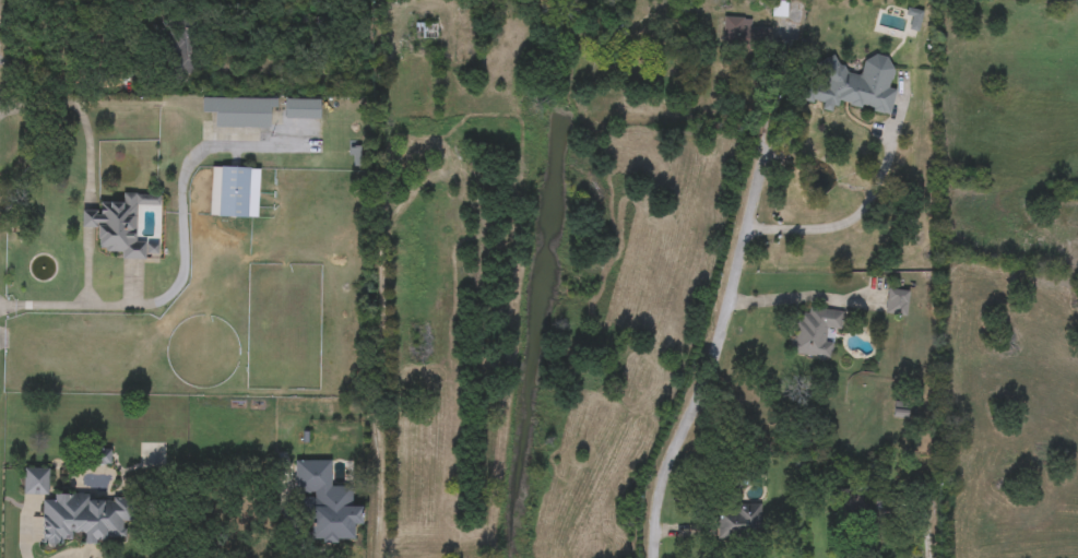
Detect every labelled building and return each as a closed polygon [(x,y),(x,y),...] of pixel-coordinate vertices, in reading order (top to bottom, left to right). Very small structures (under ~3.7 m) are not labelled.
[(753,19),(753,27),(761,27),(761,48),(724,47),(725,17),(753,19)] [(437,23),(437,39),(415,39),(415,23),(437,23)] [(891,112),(838,104),(836,111),(822,109),(824,104),(804,100),(807,80),(819,82),(824,57),(837,58),(834,69),(863,73),(866,55),(892,59),(888,88),(895,90),(891,112)] [(202,114),(203,97),(275,100),(274,128),(210,127),(211,114),(202,114)] [(320,100),(320,119),(285,119),(285,100),(320,100)] [(210,216),(211,167),(259,168),(258,217),(210,216)] [(159,194),(159,209),(140,209),(140,236),(156,236),(156,259),(122,259),(122,252),(98,252),(98,228),(86,228),(83,228),(83,211),(86,211),(99,211),(99,203),(123,203),(123,194),(159,194)] [(907,317),(886,314),(888,289),(910,292),(907,317)] [(843,313),(841,331),(828,329),(826,342),(832,343),(830,359),(794,354),(801,307),(843,313)] [(331,486),(352,486),(352,506),(363,506),(363,525),(355,525),(355,543),(301,543),(300,461),(330,460),(331,486)] [(24,495),(24,468),(49,468),(49,495),(24,495)] [(44,497),(130,499),(128,542),(84,541),(84,535),(73,535),(73,545),(42,544),(44,497)] [(759,543),(718,539),(719,508),(761,511),(759,543)]
